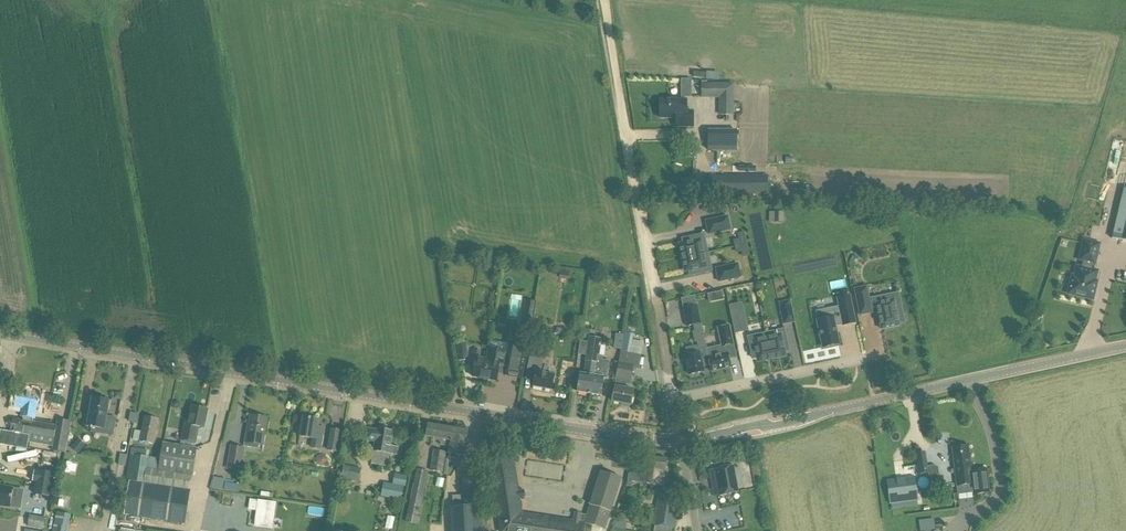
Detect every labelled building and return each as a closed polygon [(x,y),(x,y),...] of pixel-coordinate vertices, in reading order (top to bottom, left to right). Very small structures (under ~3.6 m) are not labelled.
[(733,84),(702,84),(702,98),(720,97),(720,115),(733,115),(733,84)] [(686,100),(660,100),(660,118),(677,118),(677,127),(693,127),(693,112),(686,112),(686,100)] [(708,131),(708,150),(738,150),(738,131),(708,131)] [(706,175),(706,194),(767,194),(767,175),(706,175)] [(682,178),(681,188),(695,189),(695,178),(682,178)] [(1111,239),(1125,242),(1125,178),(1113,234),(1111,239)] [(769,212),(769,221),(775,221),(783,221),(783,212),(775,212),(769,212)] [(730,230),(727,217),(706,221),(709,234),(730,230)] [(708,253),(704,234),(682,239),(683,244),(680,245),(683,258),(708,253)] [(1072,277),(1068,293),(1092,299),(1096,282),(1095,282),(1097,271),(1093,270),(1091,270),(1093,263),(1095,264),(1099,244),(1084,241),(1079,260),(1083,261),(1081,267),(1076,266),(1074,277),(1072,277)] [(711,271),(708,253),(683,258),(685,271),(689,270),(690,275),(711,271)] [(740,277),(737,264),(716,269),(719,282),(740,277)] [(79,284),(81,300),(88,299),(85,283),(79,284)] [(904,322),(898,293),(869,299),(866,287),(854,289),(860,315),(872,313),(871,309),(876,307),(881,329),(899,326),(899,323),(904,322)] [(681,299),(683,309),(683,310),(687,326),(700,323),(697,307),(696,307),(694,296),(681,299)] [(821,339),(823,347),(838,344),(835,326),(842,324),(843,325),(855,323),(850,296),(837,298),(839,310),(824,313),(826,319),(817,321),(819,329),(817,330),(819,339),(821,339)] [(512,314),(516,299),(508,297),(504,312),(512,314)] [(790,301),(779,303),(784,324),(794,322),(790,301)] [(541,303),(538,321),(552,323),(554,305),(541,303)] [(742,303),(730,306),(735,333),(748,330),(742,303)] [(533,324),(530,342),(540,343),(542,325),(533,324)] [(721,346),(706,349),(709,365),(711,371),(712,371),(711,371),(730,367),(729,359),(736,357),(729,326),(717,328),(721,346)] [(574,327),(573,339),(581,340),(582,328),(574,327)] [(784,329),(766,333),(772,358),(784,355),(784,352),(789,351),(784,329)] [(772,358),(766,333),(748,337),(752,359),(758,358),(758,361),(772,358)] [(580,373),(577,392),(601,395),(604,377),(607,377),(609,360),(598,359),(600,343),(589,342),(580,340),(578,354),(583,354),(583,360),(584,361),(585,355),(586,355),(584,373),(580,373)] [(508,342),(507,352),(489,349),(487,362),(485,379),(497,381),(499,370),(503,371),(503,374),(520,376),(525,345),(508,342)] [(466,344),(457,345),(459,363),(468,362),(466,344)] [(709,365),(706,349),(706,347),(696,349),(696,347),(686,349),(688,355),(685,356),(689,375),(703,372),(702,366),(709,365)] [(473,377),(485,379),(487,362),(479,360),(481,352),(474,351),(472,362),(475,363),(473,377)] [(615,387),(612,402),(622,404),(622,407),(623,407),(629,408),(629,405),(631,406),(633,390),(625,389),(625,384),(630,384),(633,366),(637,366),(637,367),(638,367),(640,356),(620,353),(615,382),(616,382),(615,387)] [(552,390),(555,375),(541,373),(544,360),(530,357),(528,368),(537,370),(533,387),(552,390)] [(507,387),(505,402),(511,403),(514,388),(507,387)] [(12,418),(10,431),(31,435),(30,442),(54,446),(58,427),(33,423),(34,422),(33,422),(35,411),(38,411),(41,392),(33,391),(32,393),(17,391),(14,407),(24,409),(22,420),(12,418)] [(87,414),(85,422),(88,423),(88,427),(92,428),(91,432),(111,435),(111,431),(114,432),(116,419),(108,417),(110,402),(93,399),(91,410),(87,409),(87,414)] [(186,415),(182,438),(195,441),(198,427),(204,428),(207,410),(192,407),(191,416),(186,415)] [(244,441),(243,443),(244,443),(258,446),(261,446),(262,444),(266,418),(249,415),(246,431),(245,431),(244,441)] [(142,432),(140,441),(155,444),(160,419),(144,417),(142,432)] [(303,418),(300,438),(314,440),(312,447),(321,449),(324,428),(318,427),(319,420),(303,418)] [(459,437),(453,436),(454,429),(429,425),(428,437),(442,440),(441,446),(450,447),(449,454),(455,455),(456,444),(457,444),(459,437)] [(456,427),(455,429),(454,429),(453,436),(459,437),(457,444),(456,444),(455,455),(449,454),(449,458),(457,459),(457,455),(465,456),(467,441),(466,441),(467,431),(463,431),(463,428),(456,427)] [(332,429),(328,450),(338,451),(342,431),(332,429)] [(368,429),(366,440),(376,442),(372,464),(388,466),(390,454),(397,455),(398,448),(391,447),(393,432),(378,429),(378,430),(368,429)] [(1,431),(0,438),(0,444),(27,449),(30,436),(1,431)] [(135,431),(134,440),(140,441),(142,432),(135,431)] [(78,439),(71,448),(78,454),(85,445),(78,439)] [(129,481),(123,516),(185,525),(190,492),(188,492),(190,477),(193,477),(197,448),(162,442),(160,460),(131,455),(127,481),(129,481)] [(969,445),(952,447),(957,486),(968,485),(967,474),(972,473),(972,471),(969,445)] [(230,446),(227,467),(240,469),(243,448),(230,446)] [(434,450),(431,471),(443,473),(446,452),(434,450)] [(927,455),(916,457),(918,476),(929,474),(927,455)] [(645,457),(641,484),(663,487),(667,460),(645,457)] [(490,462),(502,530),(592,530),(592,527),(605,530),(621,479),(600,473),(587,516),(581,516),(581,515),(575,514),(574,522),(522,514),(519,498),(524,497),(523,491),(518,492),(513,458),(490,462)] [(555,477),(557,465),(530,459),(528,473),(531,474),(530,480),(535,481),(538,470),(547,472),(546,475),(555,477)] [(338,470),(337,478),(359,482),(361,469),(344,466),(343,471),(338,470)] [(734,466),(715,469),(719,495),(738,492),(734,466)] [(58,474),(42,470),(38,492),(54,495),(58,474)] [(407,515),(417,517),(419,517),(428,472),(417,470),(407,515)] [(989,493),(986,470),(972,471),(972,473),(967,474),(968,485),(973,484),(974,494),(989,493)] [(453,514),(455,530),(485,530),(483,506),(481,506),(478,478),(462,479),(463,496),(455,497),(456,514),(453,514)] [(917,500),(914,478),(887,481),(890,504),(917,500)] [(943,478),(930,480),(932,490),(945,488),(943,478)] [(384,483),(381,497),(402,501),(404,486),(384,483)] [(19,508),(20,499),(12,497),(13,488),(0,486),(0,505),(19,508)] [(659,499),(655,526),(674,529),(678,503),(659,499)] [(435,514),(436,500),(430,500),(428,513),(435,514)] [(258,502),(252,501),(251,510),(257,510),(256,517),(255,526),(263,528),(272,529),(275,503),(259,501),(258,502)] [(53,530),(68,530),(71,517),(57,514),(53,530)] [(407,515),(405,523),(415,525),(417,517),(407,515)] [(616,520),(614,528),(624,530),(626,522),(616,520)] [(928,520),(914,522),(915,529),(929,527),(928,520)]
